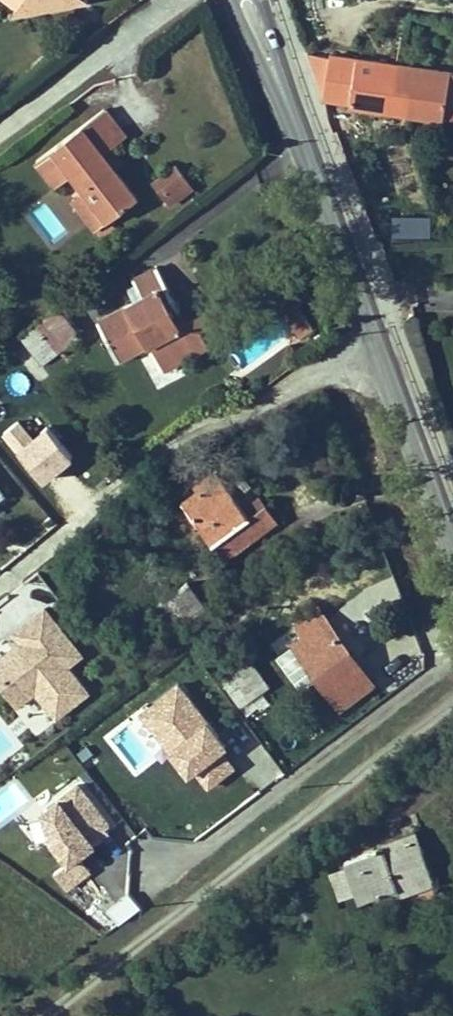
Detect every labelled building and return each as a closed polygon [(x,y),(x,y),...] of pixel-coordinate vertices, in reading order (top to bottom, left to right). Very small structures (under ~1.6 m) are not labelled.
[(72,0),(8,0),(26,12),(69,4),(72,0)] [(356,59),(331,55),(324,99),(348,103),(356,59)] [(405,89),(393,86),(396,65),(356,59),(348,103),(402,112),(405,89)] [(405,89),(402,112),(452,119),(452,73),(396,65),(393,86),(405,89)] [(112,146),(125,136),(105,109),(83,126),(103,153),(112,146)] [(137,198),(116,170),(103,153),(83,126),(37,161),(56,186),(71,174),(84,190),(107,221),(137,198)] [(116,170),(124,162),(112,146),(103,153),(116,170)] [(176,165),(158,179),(167,192),(164,194),(169,201),(191,185),(176,165)] [(164,194),(167,192),(158,179),(154,181),(164,194)] [(107,221),(84,190),(73,199),(96,229),(107,221)] [(391,233),(429,233),(430,214),(392,214),(391,233)] [(141,297),(97,319),(118,360),(151,344),(164,371),(209,348),(201,330),(213,324),(207,311),(186,321),(179,325),(169,304),(175,301),(157,266),(133,279),(141,297)] [(296,301),(289,292),(277,300),(284,310),(296,301)] [(179,325),(186,321),(175,301),(169,304),(179,325)] [(310,321),(296,301),(284,310),(298,330),(310,321)] [(44,335),(58,353),(81,335),(59,305),(20,336),(28,347),(44,335)] [(315,328),(310,321),(298,330),(303,336),(315,328)] [(28,347),(42,365),(58,353),(44,335),(28,347)] [(265,504),(248,516),(243,508),(215,472),(194,487),(197,490),(181,501),(225,559),(277,520),(265,504)] [(265,504),(259,497),(243,508),(248,516),(265,504)] [(207,607),(189,582),(133,623),(138,630),(148,623),(161,641),(207,607)] [(44,608),(8,636),(16,647),(0,659),(0,686),(16,707),(38,691),(58,716),(88,693),(68,667),(82,656),(44,608)] [(306,637),(313,647),(302,654),(339,706),(372,683),(318,609),(297,623),(306,637)] [(302,654),(313,647),(306,637),(295,644),(302,654)] [(241,707),(254,698),(261,710),(271,703),(262,691),(270,685),(253,661),(223,683),(241,707)] [(206,789),(240,764),(179,679),(138,709),(187,777),(193,772),(206,789)] [(241,707),(250,719),(261,710),(254,698),(241,707)] [(53,872),(67,889),(91,870),(78,854),(115,825),(77,778),(32,814),(68,860),(53,872)] [(201,795),(212,810),(217,807),(206,791),(201,795)] [(398,848),(396,843),(416,836),(415,832),(380,844),(382,848),(384,853),(398,848)] [(384,853),(382,848),(346,862),(347,867),(356,894),(359,901),(396,888),(431,875),(416,836),(396,843),(398,848),(384,853)] [(329,873),(338,901),(356,894),(347,867),(329,873)] [(399,897),(434,884),(431,875),(396,888),(399,897)] [(260,898),(248,907),(255,917),(267,907),(260,898)]
